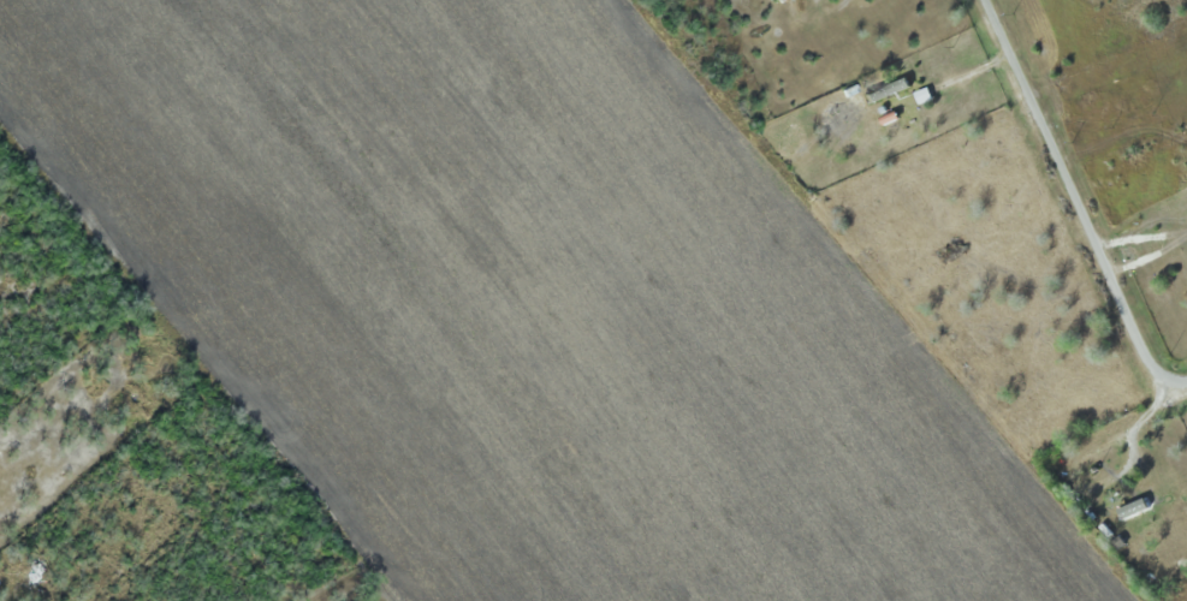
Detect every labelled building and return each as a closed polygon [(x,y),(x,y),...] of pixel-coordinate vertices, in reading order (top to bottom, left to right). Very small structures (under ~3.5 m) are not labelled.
[(898,102),(914,95),(907,79),(871,94),(875,103),(895,95),(898,102)] [(1119,512),(1122,521),(1161,505),(1157,496),(1119,512)]
